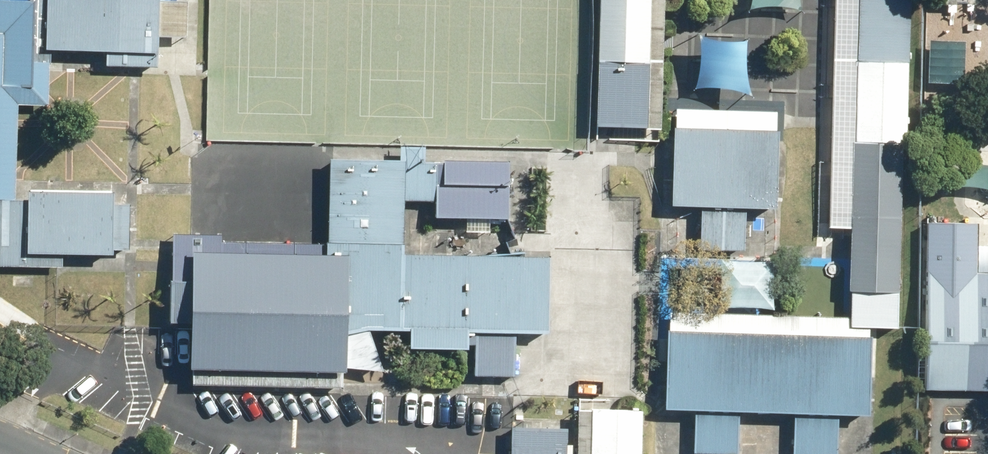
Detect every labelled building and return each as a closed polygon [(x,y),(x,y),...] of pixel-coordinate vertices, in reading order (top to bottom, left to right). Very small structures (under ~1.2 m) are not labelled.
[(45,59),(100,59),(100,72),(152,72),(153,42),(153,6),(153,0),(40,0),(40,2),(26,2),(26,7),(26,58),(45,59)] [(587,130),(637,131),(641,0),(591,0),(587,130)] [(637,131),(645,131),(652,132),(656,0),(669,0),(641,0),(637,131)] [(846,225),(852,0),(828,0),(825,129),(822,224),(832,225),(846,225)] [(846,147),(846,225),(842,295),(844,295),(843,332),(877,333),(890,333),(890,330),(891,295),(890,295),(893,204),(894,140),(899,3),(899,0),(852,0),(847,147),(846,147)] [(0,6),(0,91),(25,92),(26,58),(26,7),(0,6)] [(181,6),(153,6),(153,42),(181,43),(181,6)] [(740,42),(682,37),(687,94),(737,101),(740,42)] [(26,58),(25,92),(0,91),(0,204),(10,205),(10,186),(12,124),(12,110),(17,110),(44,111),(44,108),(44,97),(45,66),(45,59),(26,58)] [(770,134),(665,132),(663,210),(694,211),(693,254),(710,255),(740,256),(741,211),(767,212),(770,134)] [(393,148),(392,163),(418,164),(419,149),(393,148)] [(500,220),(500,165),(418,164),(392,163),(320,162),(319,246),(320,258),(338,259),(336,340),(357,334),(362,334),(400,334),(399,353),(459,354),(459,349),(467,349),(467,380),(508,381),(509,336),(540,337),(542,258),(396,256),(397,204),(428,204),(428,219),(460,220),(486,220),(500,220)] [(56,270),(57,259),(104,260),(105,253),(124,254),(125,209),(108,208),(108,197),(20,195),(20,204),(10,205),(0,204),(0,269),(56,270)] [(486,220),(460,220),(460,234),(485,235),(486,220)] [(161,328),(180,329),(183,255),(320,258),(319,246),(215,244),(215,237),(208,237),(189,237),(167,235),(167,240),(166,247),(166,252),(165,284),(162,284),(161,328)] [(931,243),(927,392),(987,394),(987,245),(931,243)] [(338,259),(320,258),(183,255),(180,329),(179,374),(184,374),(335,378),(335,371),(336,340),(338,259)] [(767,262),(714,262),(713,312),(766,312),(766,306),(767,288),(767,273),(767,262)] [(357,334),(336,340),(335,371),(375,375),(362,334),(357,334)] [(671,334),(668,414),(688,415),(687,453),(731,453),(732,415),(789,417),(787,453),(830,453),(831,418),(861,419),(863,340),(671,334)] [(584,413),(578,413),(576,413),(570,413),(570,420),(569,453),(583,453),(584,413)] [(584,413),(583,453),(632,453),(633,414),(625,414),(584,413)] [(503,429),(502,453),(560,453),(561,431),(512,429),(503,429)]
